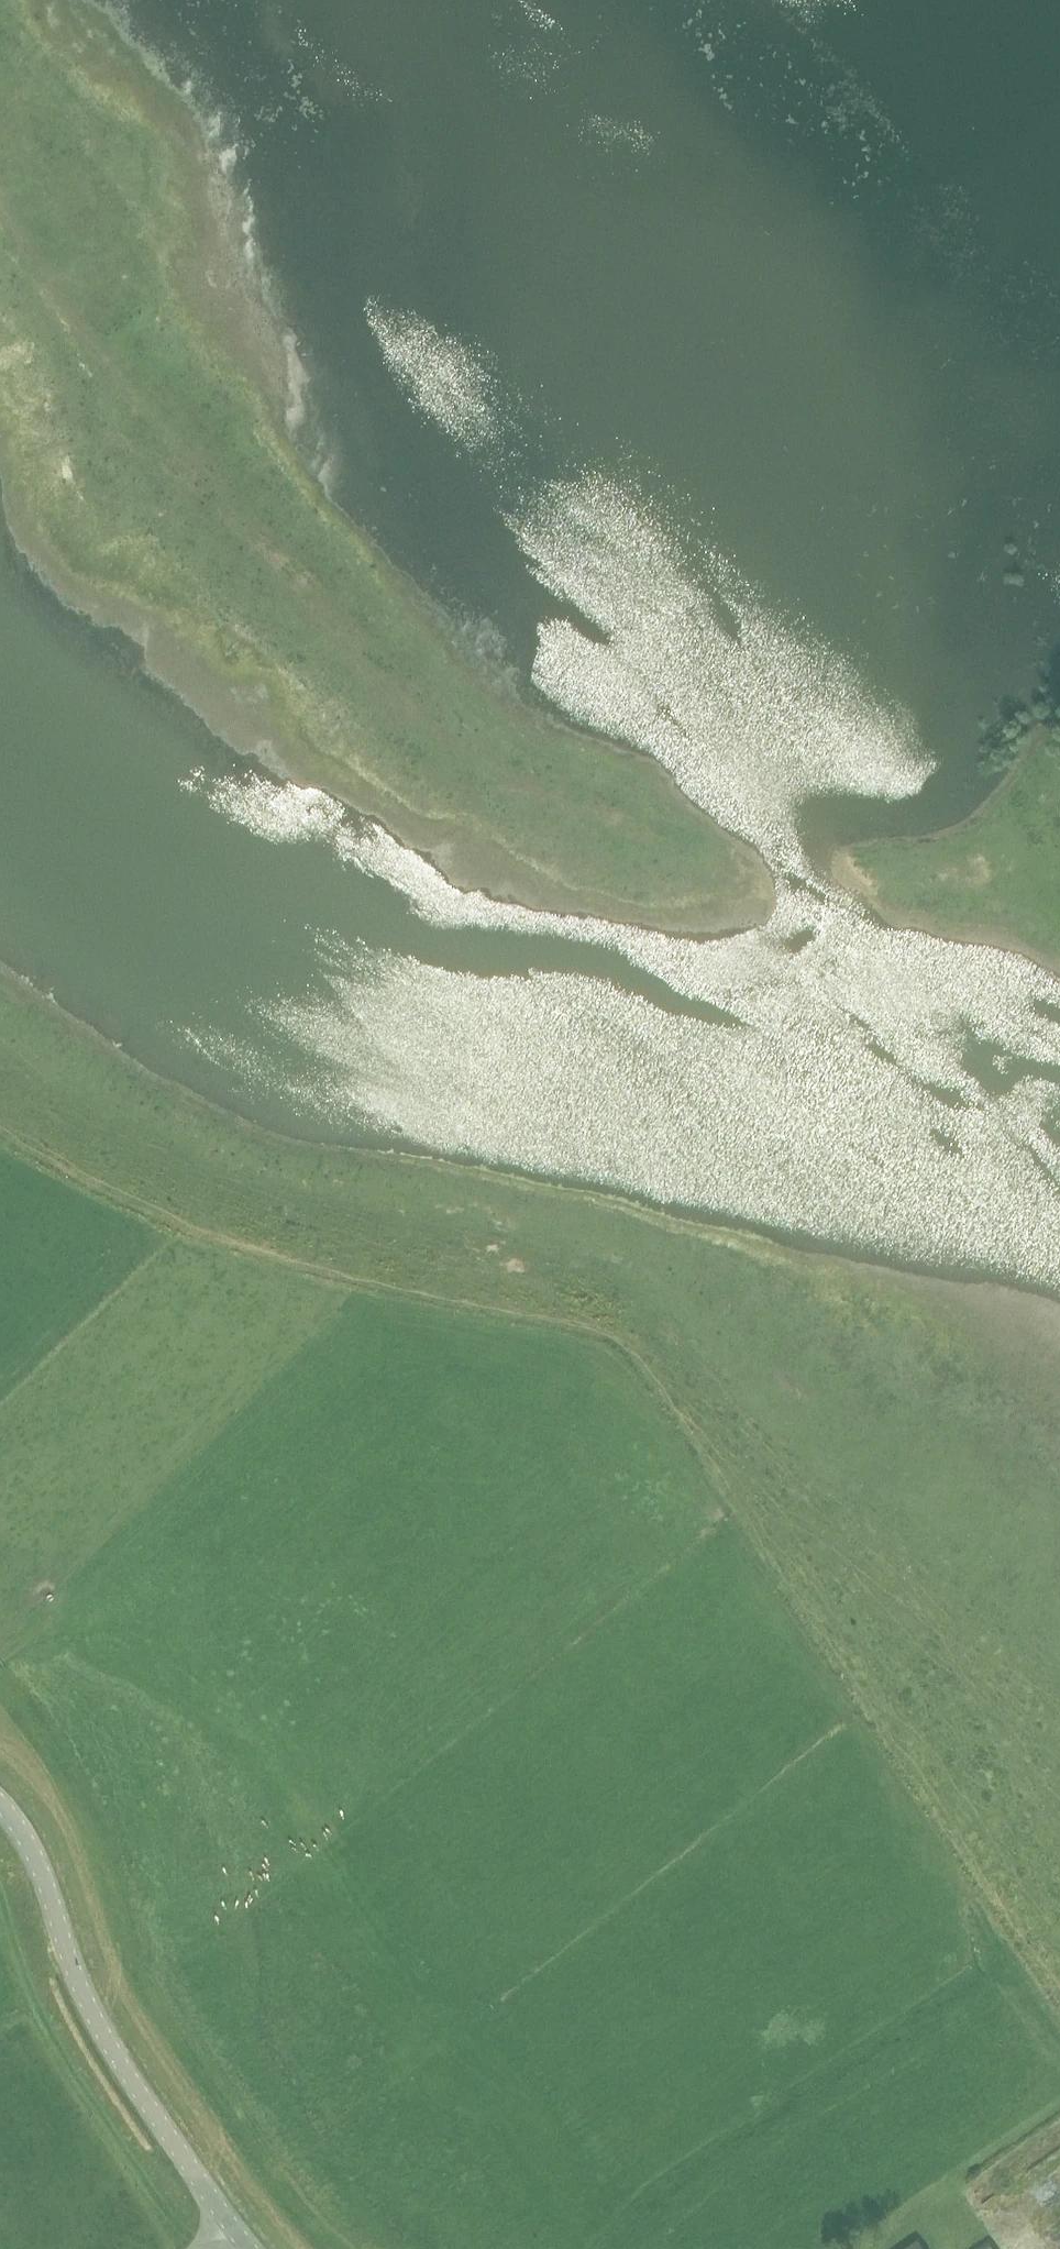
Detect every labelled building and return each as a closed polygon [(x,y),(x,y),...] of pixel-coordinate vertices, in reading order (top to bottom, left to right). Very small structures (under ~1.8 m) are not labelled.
[(920,2240),(907,2248),(926,2248),(920,2240)]
